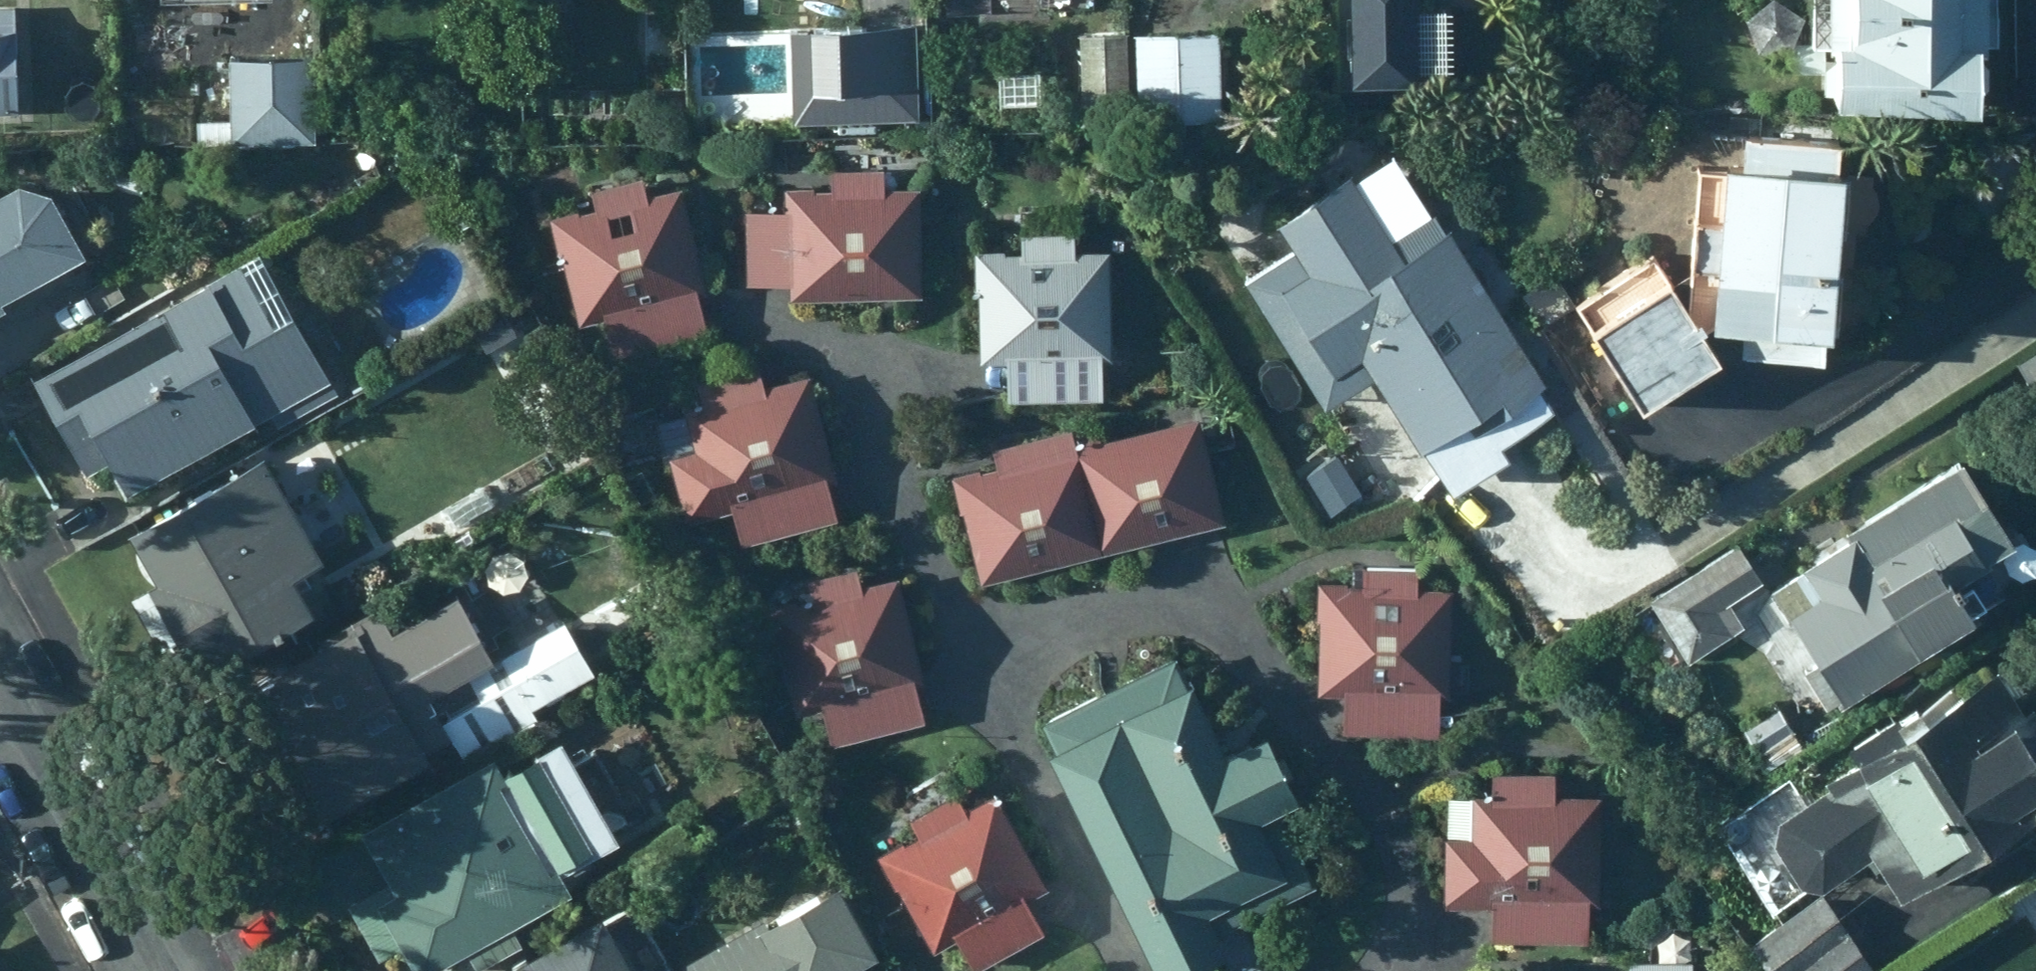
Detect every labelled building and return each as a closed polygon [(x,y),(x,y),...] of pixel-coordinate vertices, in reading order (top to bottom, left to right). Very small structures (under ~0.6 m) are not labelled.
[(1417,0),(1339,0),(1337,89),(1450,91),(1451,18),(1416,17),(1417,0)] [(1805,56),(1788,55),(1799,30),(1766,5),(1739,29),(1753,65),(1786,64),(1785,85),(1816,84),(1816,112),(1973,112),(1973,50),(1980,50),(1980,0),(1806,0),(1805,56)] [(12,4),(0,4),(0,111),(16,110),(12,4)] [(921,12),(794,15),(797,116),(924,113),(921,12)] [(1126,28),(1077,28),(1079,120),(1128,119),(1126,28)] [(1217,28),(1135,31),(1136,117),(1220,115),(1217,28)] [(312,132),(311,54),(224,54),(224,132),(312,132)] [(1837,164),(1838,137),(1745,131),(1743,159),(1723,157),(1722,165),(1698,164),(1688,311),(1711,313),(1711,320),(1742,322),(1740,350),(1822,356),(1824,328),(1832,330),(1844,164),(1837,164)] [(786,282),(787,295),(919,295),(919,185),(882,184),(881,164),(829,164),(830,186),(783,186),(783,208),(744,207),(745,283),(786,282)] [(1294,241),(1242,271),(1322,400),(1371,370),(1415,440),(1421,437),(1450,482),(1505,449),(1497,436),(1550,404),(1538,383),(1546,378),(1451,222),(1444,228),(1433,210),(1393,234),(1351,167),(1277,213),(1294,241)] [(695,292),(705,288),(678,185),(645,195),(640,174),(588,186),(594,204),(582,208),(574,176),(535,185),(544,217),(549,215),(577,322),(603,315),(613,351),(705,326),(695,292)] [(82,246),(47,185),(10,175),(0,181),(0,291),(82,246)] [(1099,357),(1111,358),(1108,248),(1073,249),(1072,230),(1018,230),(1019,252),(1002,252),(1002,247),(973,248),(974,287),(978,287),(979,356),(1005,356),(1007,397),(1100,394),(1099,357)] [(1573,306),(1637,410),(1716,360),(1651,257),(1573,306)] [(207,280),(206,277),(29,376),(75,458),(98,445),(123,490),(235,427),(248,449),(355,388),(320,326),(229,376),(213,348),(238,334),(232,325),(266,306),(240,261),(207,280)] [(2018,364),(2035,393),(2035,353),(2018,364)] [(827,479),(834,477),(807,372),(763,385),(756,363),(698,378),(704,400),(683,407),(684,412),(652,420),(662,460),(669,459),(684,518),(730,506),(739,540),(836,515),(827,479)] [(1097,425),(1073,431),(1102,549),(1223,518),(1198,415),(1100,438),(1097,425)] [(981,579),(1102,549),(1073,431),(1071,424),(989,444),(994,462),(949,473),(958,509),(963,509),(981,579)] [(321,557),(260,451),(124,528),(153,578),(126,593),(154,643),(173,633),(196,675),(313,609),(292,573),(321,557)] [(1336,452),(1304,471),(1329,511),(1361,491),(1336,452)] [(1964,459),(1770,587),(1842,701),(1930,645),(1928,642),(1973,614),(1970,608),(1984,599),(1968,573),(2016,542),(1964,459)] [(1762,580),(1738,542),(1693,570),(1649,597),(1687,660),(1744,625),(1729,600),(1762,580)] [(1438,694),(1447,694),(1450,586),(1417,585),(1418,565),(1363,564),(1362,581),(1320,580),(1316,687),(1343,687),(1342,727),(1437,731),(1438,694)] [(810,595),(768,604),(793,711),(821,704),(830,741),(924,719),(916,681),(923,680),(900,575),(860,584),(857,566),(806,578),(810,595)] [(391,630),(376,601),(316,635),(319,641),(246,683),(272,728),(257,738),(284,786),(294,780),(319,825),(413,772),(410,766),(428,756),(424,750),(451,734),(428,692),(494,655),(457,591),(391,630)] [(592,669),(565,621),(467,675),(478,695),(443,715),(466,754),(536,715),(530,705),(592,669)] [(1046,748),(1154,970),(1177,970),(1226,947),(1216,925),(1312,878),(1276,803),(1297,793),(1265,729),(1224,749),(1188,677),(1183,679),(1171,653),(1039,719),(1051,746),(1046,748)] [(1995,666),(1923,710),(1918,703),(1898,716),(1895,711),(1846,741),(1855,756),(1825,774),(1832,784),(1803,803),(1789,780),(1727,819),(1779,903),(1811,883),(1823,884),(1872,853),(1899,893),(2035,806),(2035,706),(2034,702),(2024,709),(1995,666)] [(490,751),(356,826),(360,832),(301,865),(329,920),(350,908),(375,956),(400,942),(416,970),(418,970),(462,946),(473,965),(521,940),(510,920),(570,887),(559,868),(617,837),(560,733),(500,766),(490,751)] [(1586,901),(1599,901),(1599,794),(1554,794),(1554,770),(1490,770),(1491,794),(1448,793),(1448,834),(1445,834),(1444,901),(1491,902),(1491,937),(1587,938),(1586,901)] [(1023,897),(1045,886),(992,790),(963,806),(955,791),(908,817),(916,832),(902,839),(901,836),(873,852),(893,886),(896,885),(931,948),(954,935),(973,969),(1042,930),(1023,897)] [(681,963),(685,970),(850,970),(878,955),(839,882),(766,921),(764,916),(681,963)] [(1821,889),(1751,935),(1774,970),(1870,970),(1874,968),(1821,889)] [(597,909),(490,970),(671,970),(632,903),(603,919),(597,909)] [(1691,959),(1629,958),(1629,970),(1691,970),(1691,959)]
